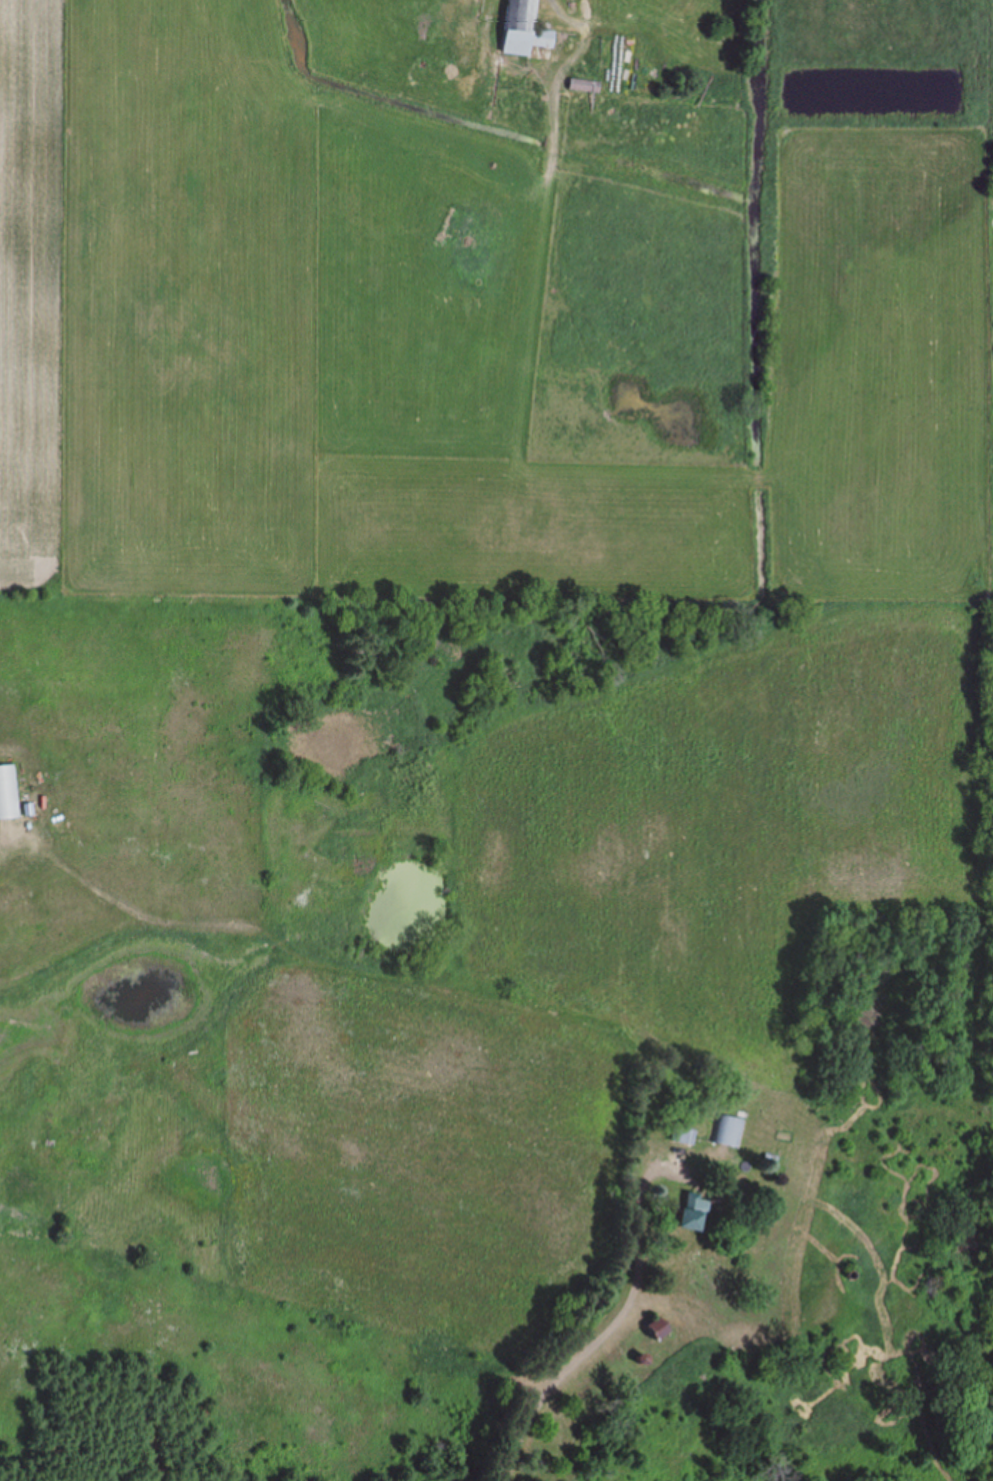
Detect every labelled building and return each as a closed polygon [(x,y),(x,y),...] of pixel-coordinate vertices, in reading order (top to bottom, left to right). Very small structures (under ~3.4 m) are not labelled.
[(501,55),(529,58),(530,47),(553,49),(554,33),(533,31),(536,0),(506,0),(501,55)] [(22,819),(17,766),(0,767),(0,821),(22,819)] [(742,1150),(748,1121),(721,1116),(714,1144),(742,1150)] [(698,1124),(676,1119),(671,1142),(693,1147),(698,1124)] [(707,1217),(709,1202),(700,1201),(701,1195),(686,1193),(684,1208),(679,1207),(675,1229),(698,1233),(701,1216),(707,1217)] [(667,1332),(655,1317),(641,1328),(653,1343),(667,1332)]
